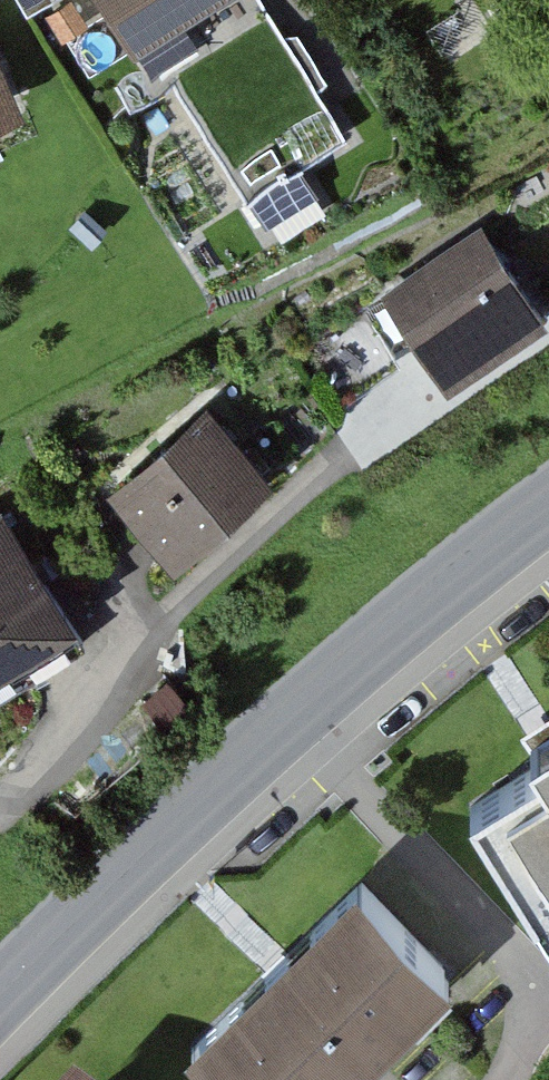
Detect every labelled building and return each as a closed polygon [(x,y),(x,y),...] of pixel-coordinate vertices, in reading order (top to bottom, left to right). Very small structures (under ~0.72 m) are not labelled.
[(28,18),(58,0),(18,0),(28,18)] [(145,80),(158,72),(233,196),(334,135),(252,0),(97,0),(145,80)] [(14,115),(0,78),(0,120),(14,115)] [(536,324),(481,236),(377,301),(432,388),(536,324)] [(262,494),(208,418),(103,492),(158,568),(262,494)] [(67,636),(0,516),(0,674),(67,636)] [(451,820),(532,949),(548,938),(548,759),(451,820)] [(351,896),(169,1062),(186,1079),(341,1079),(438,991),(351,896)]
